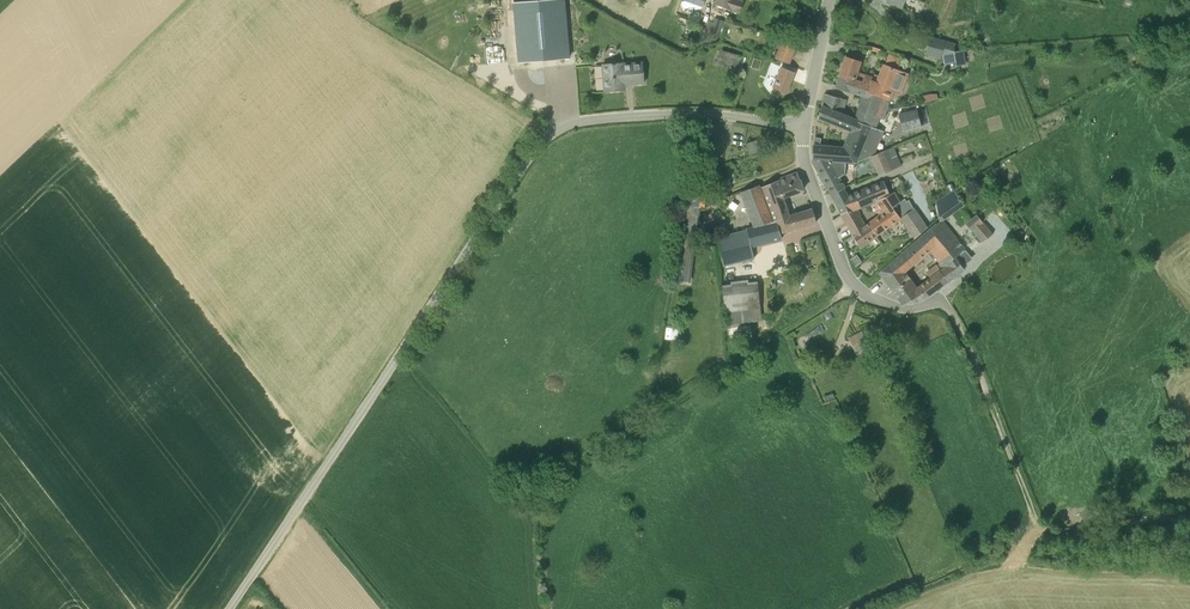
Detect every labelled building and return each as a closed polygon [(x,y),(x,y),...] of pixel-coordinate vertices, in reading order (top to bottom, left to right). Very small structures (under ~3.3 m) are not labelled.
[(732,10),(735,0),(717,0),(715,4),(732,10)] [(732,10),(740,12),(744,1),(740,0),(735,0),(732,10)] [(886,2),(902,8),(905,0),(887,0),(886,2)] [(518,7),(523,69),(554,66),(554,65),(563,64),(563,65),(575,64),(570,3),(518,7)] [(714,18),(708,36),(717,39),(724,21),(714,18)] [(941,58),(942,53),(946,41),(930,37),(925,54),(941,58)] [(781,45),(794,51),(797,44),(783,39),(781,45)] [(946,41),(942,53),(955,51),(955,43),(952,43),(946,41)] [(722,49),(717,63),(736,69),(741,56),(722,49)] [(944,61),(945,64),(956,61),(957,66),(965,64),(962,50),(955,51),(942,53),(941,58),(939,63),(944,61)] [(776,59),(789,64),(792,57),(778,52),(776,59)] [(846,57),(839,80),(887,97),(892,98),(894,92),(900,94),(908,74),(898,70),(902,59),(889,54),(885,64),(883,64),(878,76),(872,73),(871,75),(859,70),(862,62),(846,57)] [(754,58),(751,67),(759,69),(762,60),(754,58)] [(642,61),(603,64),(605,91),(625,89),(625,84),(644,83),(642,61)] [(795,69),(782,64),(774,86),(787,90),(795,69)] [(887,97),(839,80),(837,86),(863,95),(854,118),(876,127),(880,117),(884,119),(892,98),(887,97)] [(826,94),(823,105),(842,113),(845,102),(842,101),(842,98),(826,94)] [(883,130),(876,127),(854,118),(842,113),(823,105),(819,118),(831,121),(850,130),(843,148),(826,146),(820,145),(821,138),(815,137),(812,159),(845,162),(856,162),(857,161),(874,154),(883,130)] [(903,130),(921,125),(917,109),(899,114),(903,130)] [(745,143),(749,155),(761,151),(758,139),(745,143)] [(882,151),(886,161),(897,156),(893,147),(882,151)] [(872,156),(879,174),(901,165),(897,156),(886,161),(882,151),(872,156)] [(845,173),(845,162),(812,159),(832,194),(843,188),(845,186),(839,176),(845,173)] [(740,192),(754,226),(776,220),(790,216),(783,197),(804,190),(797,172),(780,179),(781,179),(761,187),(760,184),(740,192)] [(717,188),(731,184),(729,179),(716,184),(717,188)] [(836,201),(843,215),(849,213),(854,211),(858,209),(874,202),(891,194),(882,180),(847,197),(836,201)] [(946,185),(950,192),(955,189),(952,183),(946,185)] [(878,215),(867,223),(877,236),(901,218),(900,217),(893,205),(900,201),(895,191),(891,194),(874,202),(879,211),(877,213),(878,215)] [(699,207),(704,207),(706,197),(686,194),(686,199),(685,205),(699,207)] [(936,202),(940,223),(944,221),(948,217),(937,202),(936,202)] [(900,217),(901,218),(915,239),(928,227),(915,208),(914,208),(900,217)] [(790,216),(776,220),(780,233),(817,222),(813,209),(790,216)] [(843,215),(854,234),(865,226),(866,225),(865,224),(860,215),(861,214),(858,209),(854,211),(849,213),(843,215)] [(972,230),(973,229),(983,222),(976,215),(966,223),(972,230)] [(972,258),(964,249),(965,248),(944,221),(940,223),(922,239),(930,249),(943,268),(950,280),(964,269),(962,267),(972,258)] [(993,234),(983,222),(973,229),(983,242),(993,234)] [(871,241),(874,239),(877,236),(867,223),(865,224),(866,225),(865,226),(854,234),(853,234),(861,248),(871,241)] [(682,234),(677,280),(691,282),(694,250),(692,250),(694,235),(682,234)] [(910,277),(906,271),(930,249),(922,239),(881,273),(893,289),(910,277)] [(851,260),(856,266),(862,261),(858,255),(851,260)] [(950,280),(943,268),(941,269),(937,264),(927,272),(930,277),(917,287),(924,299),(950,280)] [(924,299),(917,287),(910,277),(893,289),(904,304),(912,299),(914,303),(924,299)] [(761,321),(758,281),(749,282),(748,279),(731,281),(731,284),(723,285),(728,325),(761,321)] [(876,330),(873,322),(864,326),(867,333),(876,330)] [(858,355),(870,349),(861,332),(849,338),(858,355)]
